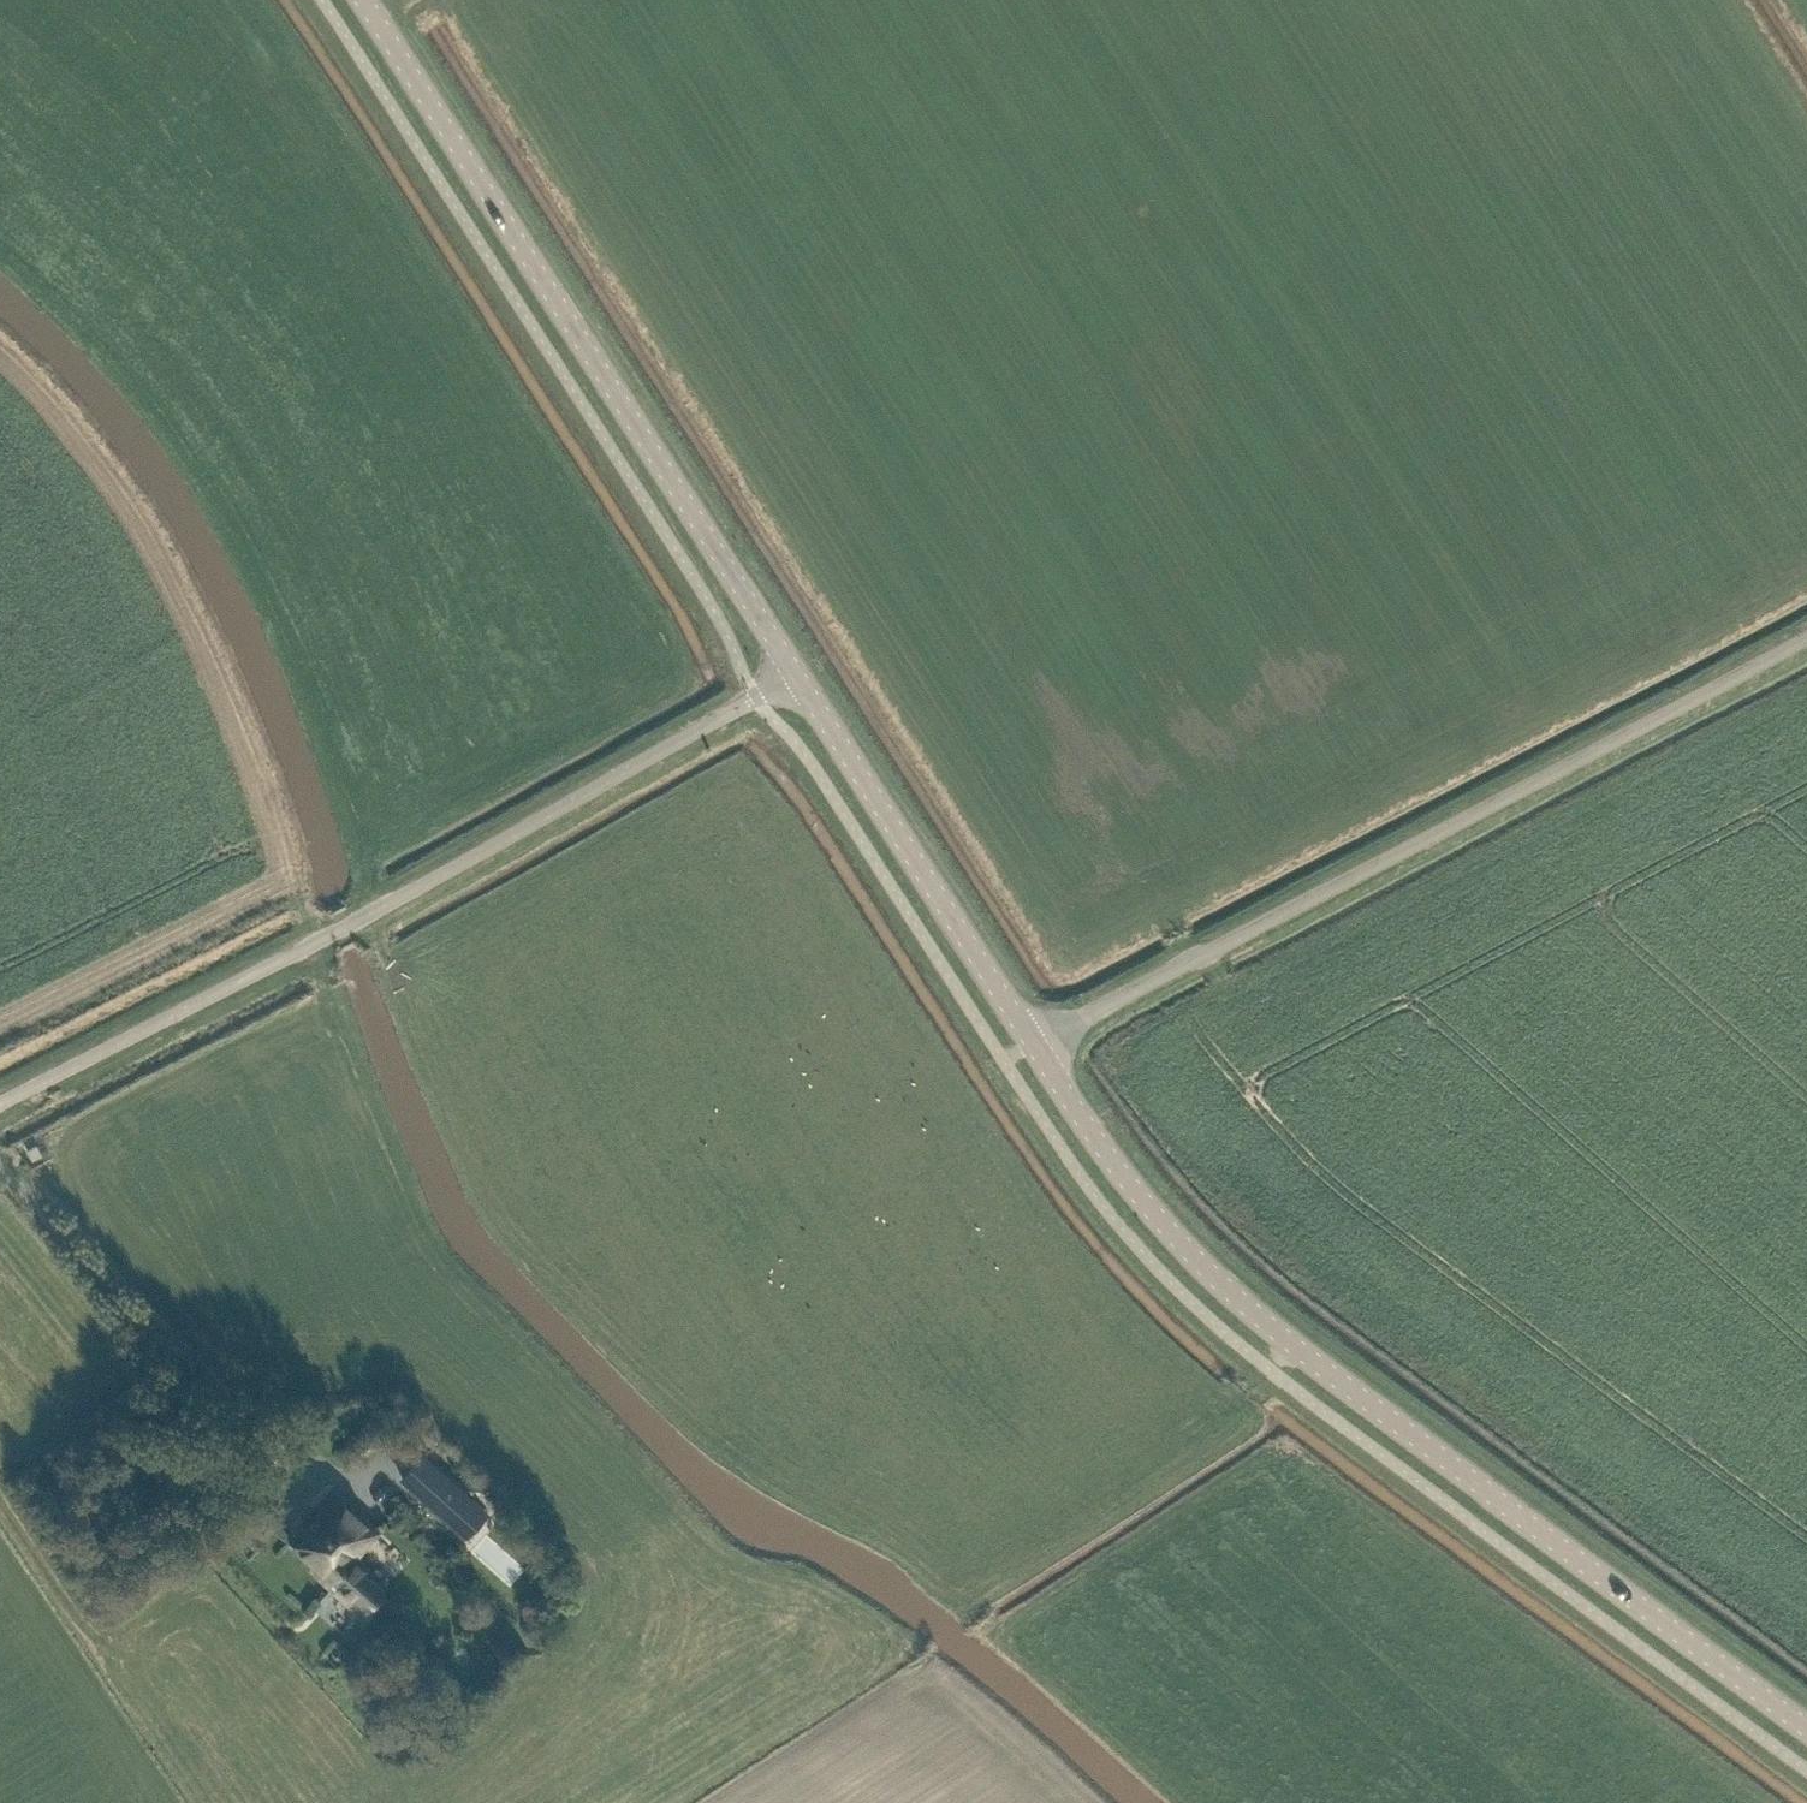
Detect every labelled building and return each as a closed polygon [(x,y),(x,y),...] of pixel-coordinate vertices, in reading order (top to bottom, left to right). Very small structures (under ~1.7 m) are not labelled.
[(422,1451),(400,1475),(456,1526),(478,1502),(422,1451)] [(379,1529),(336,1491),(304,1527),(308,1531),(295,1545),(320,1568),(322,1565),(334,1576),(328,1584),(361,1614),(385,1587),(353,1558),(379,1529)]
